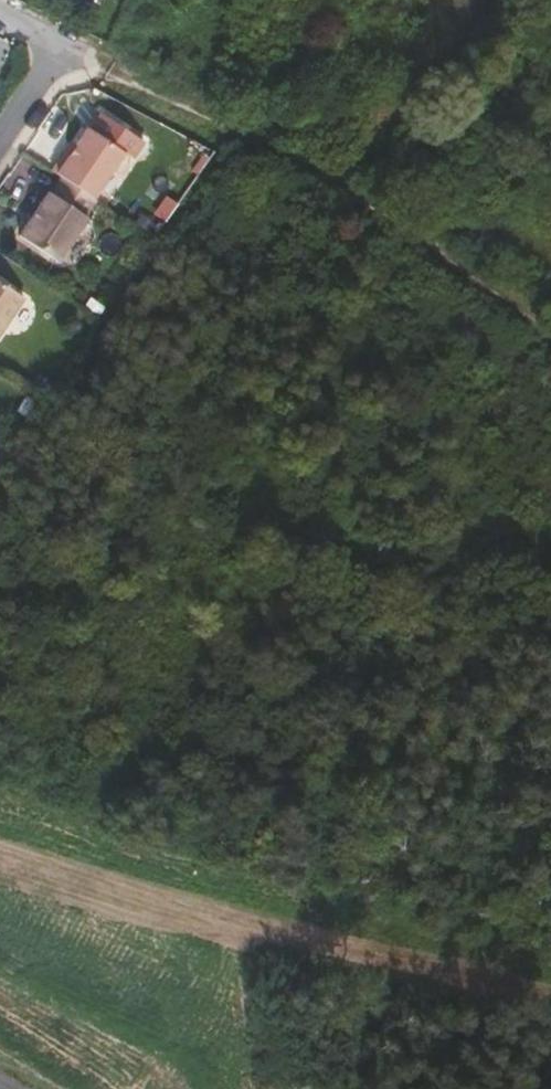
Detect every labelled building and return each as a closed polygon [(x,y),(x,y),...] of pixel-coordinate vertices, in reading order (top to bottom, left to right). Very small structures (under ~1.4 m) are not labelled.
[(86,127),(55,172),(60,176),(93,198),(124,152),(132,157),(142,142),(101,115),(90,130),(86,127)] [(47,191),(18,235),(58,262),(87,218),(85,216),(96,200),(93,198),(60,176),(50,193),(47,191)] [(24,298),(0,282),(0,335),(24,298)]
